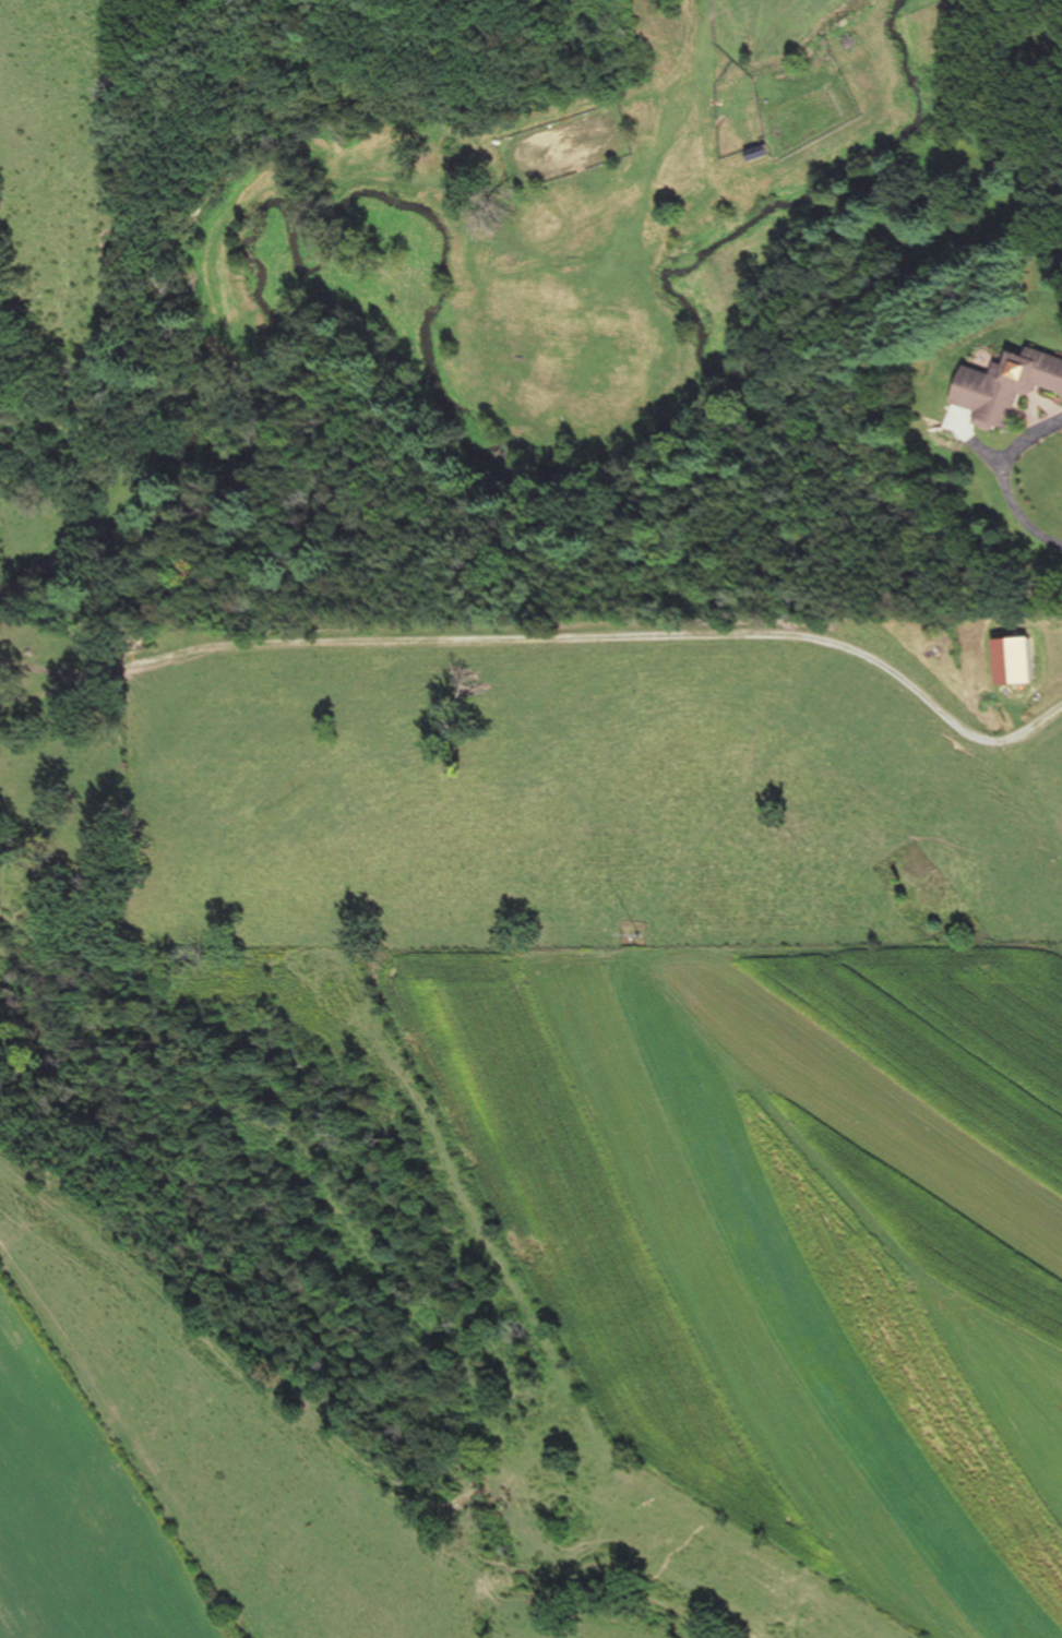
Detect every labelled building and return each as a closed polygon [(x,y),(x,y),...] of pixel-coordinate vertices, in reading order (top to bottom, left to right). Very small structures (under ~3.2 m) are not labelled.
[(973,367),(959,405),(982,414),(978,423),(1009,436),(1026,393),(1035,397),(1043,375),(1050,377),(1057,357),(1035,349),(1032,357),(1018,352),(1012,367),(1001,363),(996,376),(973,367)]
